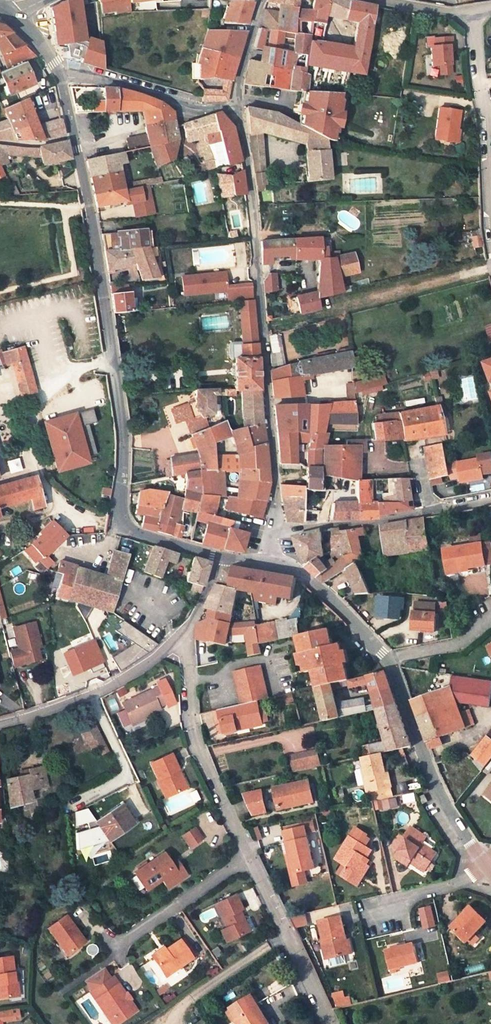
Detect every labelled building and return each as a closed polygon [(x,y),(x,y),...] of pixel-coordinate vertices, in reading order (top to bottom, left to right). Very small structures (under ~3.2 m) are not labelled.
[(46,3),(51,42),(60,43),(62,53),(72,56),(73,54),(76,55),(75,57),(85,61),(97,65),(94,37),(84,33),(82,38),(77,36),(72,7),(76,7),(75,0),(51,0),(46,3)] [(92,8),(123,7),(122,0),(91,0),(92,8)] [(239,20),(241,14),(247,0),(225,0),(217,20),(239,20)] [(304,34),(312,35),(319,0),(302,0),(302,1),(303,2),(302,5),(301,8),(307,9),(306,10),(312,12),(308,22),(304,34)] [(336,67),(350,70),(368,2),(357,0),(319,0),(312,35),(323,11),(346,17),(341,41),(336,67)] [(293,5),(292,3),(271,3),(271,7),(271,19),(271,25),(271,26),(289,30),(293,20),(297,20),(301,8),(293,5)] [(271,19),(271,7),(260,4),(259,12),(258,17),(271,19)] [(76,7),(72,7),(77,36),(82,38),(84,33),(81,32),(76,7)] [(307,9),(301,8),(297,20),(308,22),(312,12),(306,10),(307,9)] [(271,25),(271,19),(258,17),(256,23),(271,26),(271,25)] [(299,68),(303,39),(304,34),(308,22),(297,20),(293,20),(289,30),(271,26),(256,23),(251,23),(248,34),(261,37),(257,58),(285,65),(299,68)] [(235,38),(238,27),(201,25),(195,44),(231,53),(235,38)] [(19,42),(16,39),(6,30),(4,28),(0,30),(0,49),(19,42)] [(432,70),(442,70),(441,42),(445,42),(444,33),(427,34),(427,42),(423,42),(424,60),(432,61),(432,70)] [(312,38),(312,35),(304,34),(303,39),(299,68),(305,69),(302,85),(336,88),(336,67),(308,62),(310,50),(312,38)] [(336,67),(341,41),(312,35),(312,38),(310,50),(308,62),(336,67)] [(21,55),(29,52),(19,42),(0,49),(0,64),(21,55)] [(231,53),(195,44),(191,57),(184,57),(185,72),(206,71),(226,76),(231,53)] [(5,89),(31,77),(21,55),(0,64),(0,77),(5,89)] [(240,68),(237,81),(283,84),(285,65),(257,58),(242,55),(240,68)] [(299,68),(285,65),(283,84),(296,85),(300,85),(302,85),(305,69),(299,68)] [(74,110),(112,110),(112,83),(109,83),(86,83),(86,102),(77,102),(76,91),(67,91),(71,110),(74,110)] [(153,99),(112,83),(112,110),(133,111),(141,135),(122,138),(125,148),(144,144),(172,136),(170,121),(168,109),(161,103),(153,99)] [(300,85),(296,85),(289,120),(293,123),(300,85)] [(332,107),(336,107),(339,88),(336,88),(302,85),(300,85),(293,123),(318,137),(330,139),(332,126),(329,125),(332,107)] [(204,97),(220,97),(223,86),(196,86),(196,93),(196,97),(204,97)] [(18,95),(0,100),(0,112),(0,113),(9,133),(32,134),(38,134),(57,131),(58,130),(58,128),(55,116),(55,115),(49,114),(24,122),(18,95)] [(241,132),(254,131),(297,142),(300,179),(321,178),(318,137),(293,123),(289,120),(271,110),(237,102),(241,132)] [(450,107),(430,103),(425,135),(445,138),(450,107)] [(201,133),(209,165),(233,158),(229,137),(227,125),(214,108),(205,111),(210,131),(201,133)] [(202,167),(209,165),(201,133),(210,131),(205,111),(185,117),(175,120),(181,136),(189,134),(202,167)] [(0,113),(0,133),(9,133),(0,113)] [(244,148),(247,169),(257,168),(254,131),(241,132),(244,148)] [(172,136),(144,144),(153,156),(156,161),(172,155),(172,136)] [(37,159),(38,160),(64,155),(61,138),(34,143),(37,159)] [(120,162),(153,156),(144,144),(125,148),(117,150),(120,162)] [(115,163),(120,162),(117,150),(84,156),(81,157),(89,192),(118,188),(115,163)] [(247,169),(249,182),(259,181),(257,168),(247,169)] [(237,191),(234,169),(222,171),(226,193),(237,191)] [(211,171),(215,195),(226,193),(222,171),(211,171)] [(158,174),(125,180),(126,187),(135,185),(143,184),(159,181),(158,174)] [(137,201),(129,202),(130,214),(148,213),(143,184),(135,185),(137,201)] [(126,187),(118,188),(89,192),(91,205),(121,201),(121,203),(129,202),(137,201),(135,185),(126,187)] [(99,247),(138,243),(137,225),(96,230),(99,247)] [(288,252),(288,259),(306,257),(323,256),(321,245),(316,245),(314,234),(288,236),(288,252)] [(265,261),(266,254),(288,252),(288,236),(254,237),(256,262),(265,261)] [(149,274),(138,243),(99,247),(102,266),(130,264),(134,281),(135,279),(149,274)] [(333,274),(352,270),(348,252),(329,255),(333,274)] [(306,257),(312,294),(312,298),(313,297),(337,291),(333,274),(329,255),(323,256),(306,257)] [(218,268),(175,272),(176,291),(220,287),(219,285),(218,268)] [(257,275),(258,291),(271,290),(270,270),(262,270),(257,275)] [(220,287),(221,298),(246,296),(245,282),(219,285),(220,287)] [(110,310),(130,308),(128,288),(106,290),(110,310)] [(306,299),(312,298),(312,294),(292,297),(294,313),(307,311),(306,299)] [(234,340),(234,343),(250,341),(249,335),(246,297),(232,299),(234,340)] [(313,297),(312,298),(306,299),(307,311),(315,309),(313,297)] [(477,321),(482,339),(490,336),(490,317),(477,321)] [(270,331),(263,332),(266,350),(273,350),(271,330),(270,331)] [(6,358),(21,352),(18,340),(0,347),(0,360),(6,358)] [(234,343),(234,340),(223,341),(222,343),(222,354),(223,355),(227,355),(234,354),(234,343)] [(236,386),(254,386),(253,374),(250,341),(234,343),(234,354),(227,355),(228,386),(236,386)] [(344,363),(343,348),(264,367),(266,383),(267,394),(295,393),(295,391),(293,374),(304,371),(344,363)] [(474,356),(480,376),(490,372),(490,350),(474,356)] [(31,385),(21,352),(6,358),(16,390),(31,385)] [(426,378),(433,377),(430,366),(423,368),(426,378)] [(299,391),(298,376),(305,374),(304,371),(293,374),(295,391),(299,391)] [(481,386),(488,406),(490,405),(490,382),(481,386)] [(236,386),(239,423),(242,442),(258,440),(254,386),(236,386)] [(228,464),(227,494),(258,499),(263,479),(261,465),(259,448),(258,440),(242,442),(239,423),(222,424),(219,415),(216,406),(215,403),(208,405),(205,396),(208,395),(208,387),(189,387),(187,398),(167,407),(171,420),(181,418),(191,444),(205,438),(220,431),(223,437),(229,436),(230,450),(230,464),(228,464)] [(437,404),(435,396),(430,397),(432,405),(434,415),(442,413),(439,403),(437,404)] [(349,422),(347,398),(341,398),(268,402),(267,403),(268,417),(269,429),(317,436),(318,424),(349,422)] [(396,436),(418,434),(438,433),(434,415),(432,405),(392,413),(393,418),(396,436)] [(39,419),(53,468),(83,459),(82,454),(92,451),(83,421),(91,419),(88,406),(39,419)] [(396,436),(393,418),(374,419),(367,419),(368,437),(396,436)] [(285,440),(298,441),(299,452),(299,459),(314,457),(317,457),(317,449),(317,436),(269,429),(270,446),(271,460),(287,459),(285,440)] [(193,454),(207,453),(205,438),(191,444),(193,454)] [(339,442),(339,448),(317,449),(317,457),(316,473),(350,479),(352,454),(358,454),(358,441),(339,442)] [(419,442),(425,471),(442,470),(446,470),(443,456),(441,447),(440,441),(419,442)] [(230,450),(207,453),(209,465),(228,464),(230,464),(230,450)] [(475,455),(478,471),(489,470),(487,451),(475,453),(475,455)] [(213,492),(209,465),(207,453),(193,454),(166,458),(167,461),(169,476),(180,475),(193,472),(194,489),(213,492)] [(443,456),(446,470),(447,474),(456,473),(456,478),(478,476),(478,471),(475,455),(454,458),(454,455),(443,456)] [(298,488),(314,489),(314,457),(299,459),(298,484),(298,488)] [(194,489),(193,472),(180,475),(179,495),(191,500),(194,489)] [(372,475),(350,479),(351,500),(372,501),(372,475)] [(0,485),(0,508),(19,503),(23,502),(26,514),(37,511),(29,478),(0,485)] [(385,501),(402,498),(402,495),(399,479),(381,480),(383,492),(385,501)] [(281,519),(296,521),(298,488),(298,484),(274,483),(278,506),(281,519)] [(208,518),(210,506),(213,492),(194,489),(191,500),(189,509),(188,517),(198,520),(194,540),(213,545),(236,551),(239,542),(241,531),(229,528),(227,527),(228,522),(208,518)] [(133,491),(132,504),(157,510),(162,493),(149,491),(133,491)] [(175,521),(170,520),(176,497),(162,493),(157,510),(155,518),(164,521),(162,531),(172,534),(175,521)] [(254,515),(258,499),(227,494),(219,493),(216,511),(245,514),(254,515)] [(404,507),(402,498),(385,501),(378,502),(372,503),(372,512),(379,511),(404,507)] [(350,518),(351,500),(326,501),(324,518),(350,518)] [(351,500),(350,518),(356,518),(372,518),(372,512),(372,503),(372,501),(351,500)] [(155,518),(157,510),(132,504),(131,512),(138,513),(136,523),(162,531),(164,521),(155,518)] [(425,546),(421,528),(419,516),(375,525),(375,528),(379,544),(384,558),(425,546)] [(347,557),(354,555),(361,553),(355,533),(360,532),(359,528),(358,525),(338,529),(347,557)] [(365,588),(354,555),(347,557),(338,529),(337,527),(327,528),(329,540),(325,540),(329,556),(322,561),(317,555),(322,552),(315,529),(302,533),(289,536),(298,564),(309,573),(317,580),(339,566),(351,592),(365,588)] [(29,549),(27,550),(40,563),(39,565),(44,571),(50,564),(45,558),(62,539),(44,529),(29,549)] [(477,542),(476,533),(466,534),(467,543),(477,542)] [(463,564),(463,566),(490,562),(487,540),(477,542),(467,543),(439,547),(443,572),(456,570),(455,565),(463,564)] [(137,570),(154,576),(160,559),(169,560),(171,551),(147,544),(140,562),(137,570)] [(73,565),(69,564),(58,600),(104,614),(122,557),(107,553),(100,574),(95,588),(69,580),(73,565)] [(180,580),(187,582),(197,585),(203,561),(186,556),(180,580)] [(46,596),(58,600),(69,564),(54,560),(49,572),(55,574),(46,596)] [(73,565),(69,580),(95,588),(100,574),(73,565)] [(220,569),(213,583),(233,587),(245,590),(250,569),(230,566),(220,569)] [(255,570),(250,569),(245,590),(257,592),(287,598),(291,577),(282,575),(255,570)] [(197,585),(187,582),(185,588),(194,591),(195,590),(197,585)] [(226,622),(233,587),(213,583),(200,607),(205,609),(204,617),(226,622)] [(247,604),(257,592),(245,590),(247,604)] [(399,595),(373,594),(372,612),(393,614),(393,612),(397,613),(399,595)] [(411,608),(410,608),(409,618),(408,625),(431,627),(432,609),(431,609),(432,599),(412,598),(411,608)] [(223,635),(226,622),(204,617),(202,617),(193,622),(190,628),(190,638),(200,640),(200,639),(221,644),(223,635)] [(249,621),(226,622),(223,635),(239,634),(243,656),(254,653),(252,644),(249,624),(249,621)] [(270,639),(267,621),(249,624),(252,644),(270,639)] [(1,655),(5,670),(34,662),(28,645),(32,644),(26,625),(6,631),(12,652),(1,655)] [(334,643),(326,645),(325,641),(322,627),(290,634),(294,653),(297,665),(299,673),(306,671),(308,679),(312,677),(314,686),(326,683),(336,681),(341,679),(343,679),(338,661),(334,643)] [(127,630),(118,641),(138,655),(145,651),(148,646),(149,645),(127,630)] [(66,674),(84,665),(82,661),(94,655),(87,641),(57,655),(66,674)] [(339,648),(337,642),(334,643),(338,661),(342,661),(339,648)] [(82,661),(84,665),(96,660),(94,655),(82,661)] [(253,665),(226,672),(234,705),(251,701),(262,699),(253,665)] [(363,683),(364,688),(384,683),(382,678),(379,670),(343,679),(341,679),(343,685),(363,683)] [(483,705),(487,681),(444,674),(444,686),(430,690),(405,698),(411,713),(423,747),(435,743),(433,735),(459,726),(468,723),(463,708),(454,711),(450,701),(483,705)] [(318,722),(343,716),(341,703),(331,705),(326,683),(314,686),(310,687),(318,722)] [(391,705),(384,683),(364,688),(367,697),(341,703),(343,716),(351,714),(371,709),(391,705)] [(156,709),(163,706),(157,689),(120,703),(129,723),(157,711),(156,709)] [(234,705),(212,711),(215,721),(216,721),(219,734),(232,731),(231,726),(244,723),(245,728),(257,725),(251,701),(234,705)] [(405,747),(391,705),(371,709),(380,741),(363,746),(365,756),(371,755),(385,752),(397,749),(405,747)] [(82,742),(84,741),(94,736),(89,724),(76,729),(82,742)] [(102,751),(94,736),(84,741),(88,749),(93,746),(97,754),(102,751)] [(461,760),(473,771),(490,749),(490,746),(480,736),(461,760)] [(365,756),(363,746),(356,747),(358,758),(361,757),(365,756)] [(313,753),(308,754),(311,768),(316,767),(313,753)] [(308,754),(301,755),(304,770),(311,768),(308,754)] [(301,755),(283,759),(286,774),(304,770),(301,755)] [(365,756),(361,757),(358,758),(354,758),(350,760),(358,794),(360,795),(361,800),(364,800),(365,802),(367,802),(384,798),(381,790),(383,789),(381,782),(377,782),(374,769),(371,755),(365,756)] [(180,791),(171,773),(174,771),(166,756),(146,765),(162,800),(180,791)] [(28,773),(29,777),(21,779),(5,783),(6,787),(9,807),(30,803),(29,794),(40,791),(38,783),(44,782),(45,781),(42,769),(28,773)] [(183,789),(174,771),(171,773),(180,791),(183,789)] [(272,812),(309,803),(303,781),(240,796),(247,817),(261,814),(257,797),(265,795),(271,796),(272,797),(273,799),(273,801),(272,812)] [(481,795),(490,803),(490,782),(481,795)] [(379,810),(389,808),(388,801),(377,803),(379,810)] [(123,815),(116,805),(91,822),(105,841),(125,827),(119,817),(123,815)] [(82,809),(70,813),(70,827),(82,823),(84,830),(71,834),(72,850),(104,841),(91,822),(82,809)] [(123,815),(119,817),(125,827),(129,824),(123,815)] [(407,860),(423,870),(433,853),(417,843),(421,838),(405,828),(399,837),(402,839),(390,858),(403,866),(405,864),(407,860)] [(188,850),(200,842),(192,829),(180,837),(188,850)] [(278,834),(283,857),(287,875),(297,873),(308,870),(299,829),(278,834)] [(335,878),(346,884),(352,875),(357,878),(363,868),(360,866),(363,861),(361,859),(365,851),(359,847),(364,840),(348,830),(329,861),(341,868),(335,878)] [(161,855),(135,874),(147,891),(159,883),(165,891),(185,878),(178,868),(173,871),(168,864),(161,855)] [(287,875),(283,857),(279,858),(285,881),(299,878),(297,873),(287,875)] [(405,864),(420,873),(423,870),(407,860),(405,864)] [(173,871),(178,868),(173,861),(168,864),(173,871)] [(144,893),(147,891),(135,874),(132,876),(144,893)] [(357,878),(352,875),(346,884),(351,887),(357,878)] [(223,946),(241,936),(235,925),(237,924),(232,915),(235,914),(238,912),(231,898),(212,908),(223,931),(217,934),(223,946)] [(430,906),(419,909),(423,928),(434,925),(430,906)] [(461,945),(481,926),(479,924),(469,912),(467,910),(447,929),(461,945)] [(469,912),(479,924),(482,921),(472,910),(469,912)] [(246,934),(235,914),(232,915),(237,924),(235,925),(241,936),(246,934)] [(66,955),(82,943),(62,916),(44,929),(55,945),(57,943),(66,955)] [(336,944),(335,939),(341,937),(337,919),(315,924),(319,942),(317,943),(322,961),(342,957),(339,944),(336,944)] [(345,956),(341,937),(335,939),(336,944),(339,944),(342,957),(345,956)] [(180,939),(176,942),(188,960),(192,958),(180,939)] [(176,968),(188,960),(176,942),(163,950),(149,960),(161,978),(176,968)] [(382,951),(387,970),(414,962),(410,944),(382,951)] [(6,1002),(6,999),(15,998),(13,986),(11,986),(10,977),(8,962),(0,963),(0,1003),(6,1002)] [(104,1012),(112,1023),(116,1023),(125,1018),(123,1015),(130,1010),(124,1001),(122,1002),(119,998),(121,997),(120,996),(115,988),(112,990),(99,971),(80,984),(87,994),(85,995),(100,1015),(104,1012)] [(162,990),(153,996),(155,999),(163,993),(162,990)] [(225,1011),(232,1023),(230,1023),(261,1023),(244,998),(225,1011)] [(341,1002),(328,1006),(331,1013),(343,1010),(341,1002)] [(232,1023),(225,1011),(220,1014),(226,1023),(230,1023),(232,1023)] [(13,1012),(0,1014),(0,1023),(5,1023),(15,1022),(13,1012)] [(104,1012),(100,1015),(106,1023),(112,1023),(104,1012)]
